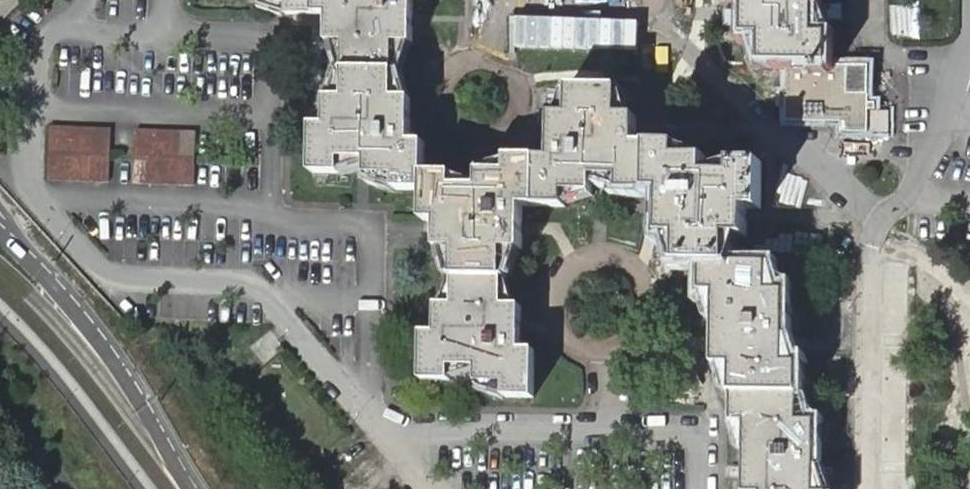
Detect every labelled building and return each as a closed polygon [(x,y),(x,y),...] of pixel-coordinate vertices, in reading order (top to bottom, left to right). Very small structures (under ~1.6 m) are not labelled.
[(314,0),(258,0),(284,1),(284,13),(314,14),(314,0)] [(314,14),(328,15),(328,42),(344,42),(344,69),(394,70),(394,64),(394,42),(412,43),(413,0),(314,0),(314,14)] [(745,13),(745,33),(764,34),(763,61),(785,61),(828,62),(828,33),(816,33),(816,0),(745,0),(745,13)] [(869,64),(828,62),(785,61),(785,120),(841,122),(841,130),(868,131),(868,110),(869,64)] [(394,98),(394,70),(344,69),(344,98),(327,98),(326,126),(313,126),(312,173),(342,173),(343,159),(366,159),(366,176),(396,177),(396,188),(424,189),(424,175),(424,142),(410,141),(411,99),(394,98)] [(552,159),(536,158),(534,206),(564,207),(564,193),(593,193),(594,178),(601,178),(620,178),(620,191),(649,192),(649,146),(635,145),(635,116),(620,116),(620,89),(571,88),(570,114),(554,114),(553,133),(552,159)] [(890,110),(868,110),(868,131),(889,132),(890,110)] [(113,183),(116,126),(53,122),(50,180),(113,183)] [(135,183),(197,185),(199,128),(136,126),(135,183)] [(656,146),(649,146),(649,192),(662,192),(662,212),(663,236),(680,237),(679,264),(702,264),(730,264),(730,237),(745,238),(746,209),(760,209),(759,164),(733,163),(733,175),(705,174),(705,160),(677,158),(677,147),(656,146)] [(453,175),(424,175),(424,189),(424,222),(438,222),(438,235),(438,248),(455,249),(455,276),(505,276),(505,249),(523,250),(523,229),(523,206),(534,206),(536,158),(508,158),(508,172),(481,172),(481,186),(467,186),(453,186),(453,175)] [(770,265),(730,264),(702,264),(703,292),(718,292),(718,344),(718,365),(733,365),(732,393),(800,393),(800,365),(786,365),(786,328),(786,292),(770,292),(770,265)] [(505,276),(455,276),(454,305),(437,306),(436,333),(423,334),(422,374),(422,378),(450,379),(451,367),(479,368),(478,383),(505,383),(505,397),(534,397),(534,350),(521,350),(522,329),(522,306),(505,305),(505,276)] [(800,393),(732,393),(733,422),(746,422),(746,488),(816,488),(816,421),(800,421),(800,393)]
